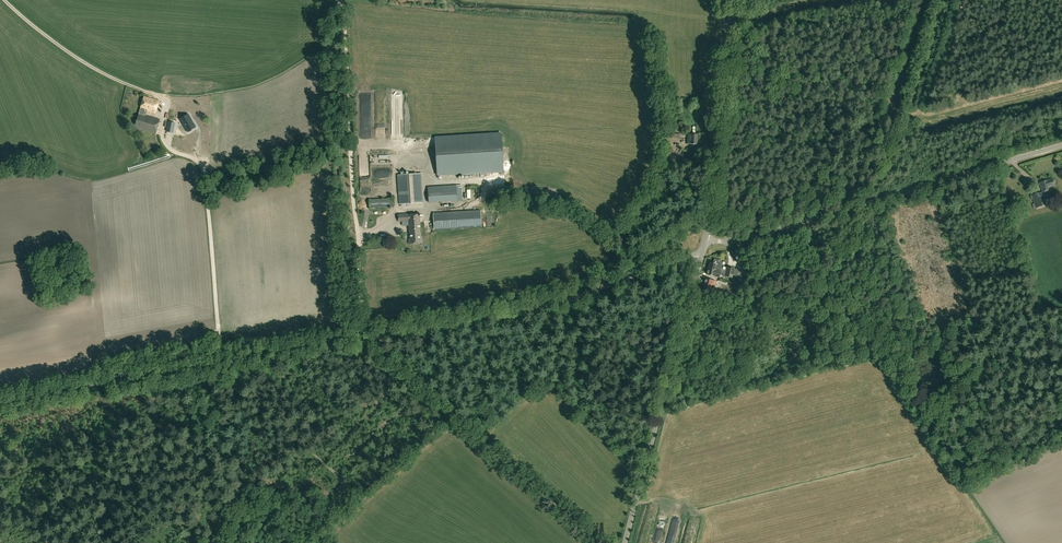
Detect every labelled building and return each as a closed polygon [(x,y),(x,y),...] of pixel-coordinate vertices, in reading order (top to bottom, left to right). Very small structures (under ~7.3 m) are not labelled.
[(160,120),(146,116),(147,111),(155,113),(159,102),(144,97),(135,128),(155,135),(160,120)] [(180,119),(180,118),(187,132),(188,132),(187,131),(195,127),(196,127),(188,113),(188,114),(180,119)] [(680,134),(670,133),(670,128),(667,128),(667,133),(665,133),(665,138),(674,138),(680,138),(680,134)] [(687,144),(697,145),(698,134),(688,133),(687,144)] [(501,134),(435,138),(437,176),(504,172),(501,134)] [(386,167),(394,166),(394,155),(385,156),(386,167)] [(398,174),(400,204),(424,203),(422,173),(398,174)] [(1053,179),(1040,183),(1043,192),(1051,190),(1050,187),(1055,185),(1053,179)] [(428,187),(429,202),(457,200),(457,201),(462,201),(461,185),(457,186),(457,185),(428,187)] [(360,188),(361,200),(368,200),(368,191),(378,190),(378,188),(360,188)] [(1035,205),(1042,202),(1039,193),(1032,195),(1035,205)] [(388,208),(393,207),(393,198),(369,199),(370,209),(381,208),(381,210),(388,210),(389,210),(389,208),(388,208)] [(434,213),(435,230),(482,227),(481,210),(434,213)] [(421,244),(420,214),(408,214),(408,213),(398,214),(399,221),(409,221),(410,240),(409,240),(409,244),(421,244)] [(710,262),(708,269),(720,272),(722,264),(721,264),(722,261),(714,259),(713,263),(710,262)] [(707,274),(717,277),(719,278),(720,272),(708,269),(707,274)] [(713,293),(714,289),(711,288),(711,287),(704,285),(702,291),(713,293)] [(738,294),(726,291),(721,290),(720,293),(725,294),(724,299),(736,302),(738,294)] [(648,517),(654,520),(657,516),(651,512),(648,517)]
